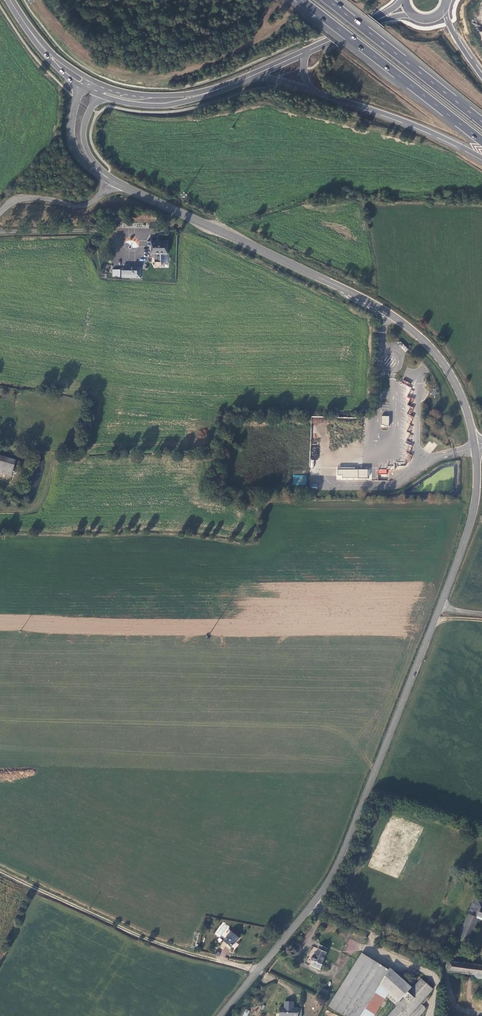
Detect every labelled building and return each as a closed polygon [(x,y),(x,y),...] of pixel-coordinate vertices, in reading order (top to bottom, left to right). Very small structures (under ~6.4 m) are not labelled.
[(167,253),(168,241),(152,240),(152,245),(154,245),(154,253),(155,253),(155,261),(161,261),(161,253),(167,253)] [(121,278),(141,278),(141,268),(122,268),(121,278)] [(13,474),(14,469),(17,459),(0,454),(0,471),(13,474)] [(368,470),(355,470),(355,468),(338,468),(338,475),(342,475),(342,478),(368,478),(368,470)] [(13,474),(0,471),(0,477),(11,481),(13,474)] [(293,485),(306,485),(306,475),(293,475),(293,485)] [(475,895),(456,938),(461,940),(466,942),(477,918),(481,920),(481,898),(475,895)] [(236,943),(240,938),(233,932),(231,933),(224,941),(232,947),(236,943)] [(322,966),(325,958),(327,953),(326,952),(328,948),(321,946),(320,949),(319,949),(315,957),(314,956),(313,957),(312,960),(312,961),(314,962),(312,967),(321,971),(323,967),(322,967),(322,966)] [(343,1015),(355,1015),(365,1001),(386,970),(360,953),(326,1004),(343,1015)] [(386,970),(365,1001),(355,1015),(370,1015),(376,1007),(384,995),(392,1002),(396,998),(397,1000),(410,987),(387,967),(386,970)] [(423,1008),(420,1005),(425,999),(424,997),(431,990),(420,979),(383,1015),(415,1015),(423,1008)] [(328,992),(321,988),(318,995),(325,998),(328,992)] [(294,1008),(294,1001),(285,1001),(284,1008),(280,1008),(279,1015),(298,1015),(298,1008),(294,1008)]
